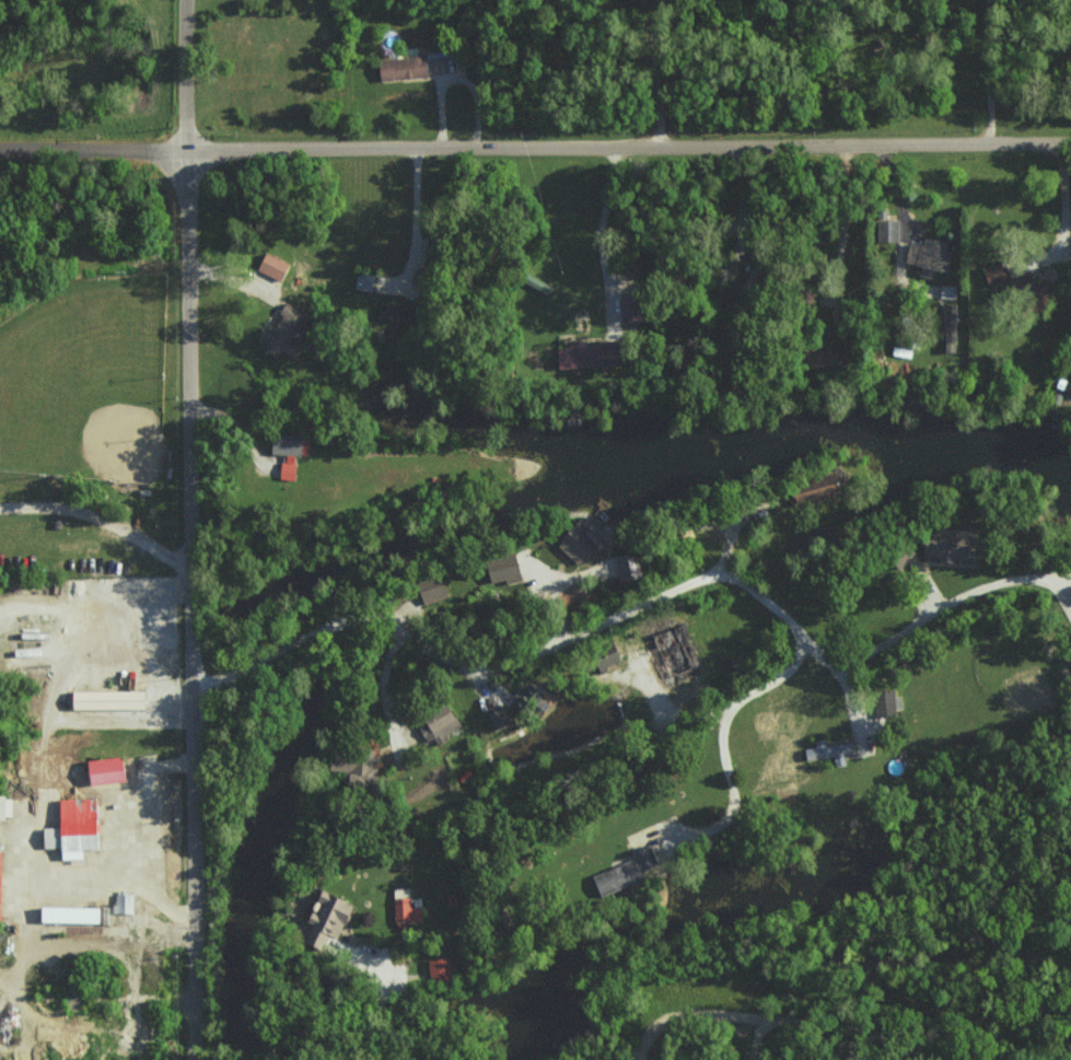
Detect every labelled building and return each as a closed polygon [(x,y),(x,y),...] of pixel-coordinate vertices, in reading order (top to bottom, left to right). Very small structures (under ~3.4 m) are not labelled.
[(423,55),(375,57),(376,78),(424,76),(423,55)] [(896,241),(896,219),(874,220),(875,242),(896,241)] [(906,242),(902,264),(943,270),(947,241),(922,237),(921,244),(906,242)] [(278,280),(286,262),(263,251),(255,269),(278,280)] [(981,268),(982,281),(998,279),(997,266),(981,268)] [(1044,283),(1033,287),(1029,272),(1008,279),(1019,313),(1050,302),(1044,283)] [(369,273),(352,273),(352,289),(369,289),(369,273)] [(943,351),(955,351),(956,304),(944,303),(943,351)] [(290,357),(298,342),(288,336),(291,330),(279,323),(284,312),(280,310),(271,328),(266,325),(255,347),(274,357),(278,351),(290,357)] [(554,347),(554,367),(598,366),(598,345),(583,345),(583,341),(565,341),(566,347),(554,347)] [(798,346),(799,368),(832,367),(832,345),(798,346)] [(267,454),(305,454),(305,435),(268,434),(267,454)] [(278,475),(278,478),(292,479),(292,464),(286,464),(286,476),(278,475)] [(785,483),(788,501),(836,494),(833,476),(785,483)] [(552,541),(574,566),(595,547),(582,532),(584,530),(575,520),(552,541)] [(920,558),(965,560),(965,538),(921,537),(920,558)] [(612,558),(617,578),(637,572),(631,552),(612,558)] [(502,580),(503,584),(517,581),(512,554),(482,559),(486,582),(502,580)] [(413,581),(421,605),(445,597),(437,574),(413,581)] [(660,685),(695,673),(678,621),(643,633),(660,685)] [(619,663),(612,643),(588,651),(595,671),(619,663)] [(892,689),(872,690),(873,715),(893,715),(892,689)] [(68,690),(67,709),(139,710),(139,691),(68,690)] [(545,704),(530,691),(517,706),(532,719),(545,704)] [(430,745),(458,726),(439,700),(412,718),(430,745)] [(490,729),(504,723),(496,706),(483,712),(490,729)] [(823,745),(822,739),(812,741),(812,747),(802,748),(803,760),(831,757),(832,766),(844,765),(842,755),(851,754),(850,742),(823,745)] [(80,761),(84,786),(120,780),(116,755),(80,761)] [(344,790),(361,790),(362,757),(327,756),(327,771),(344,771),(344,790)] [(0,797),(0,818),(9,819),(9,797),(0,797)] [(54,828),(39,828),(38,847),(56,847),(56,859),(78,859),(78,849),(92,849),(92,800),(55,799),(54,828)] [(654,865),(646,844),(628,851),(631,859),(590,875),(598,896),(639,880),(636,872),(654,865)] [(349,905),(318,888),(311,900),(315,902),(304,922),(307,924),(297,941),(315,951),(324,934),(332,938),(349,905)] [(130,914),(130,894),(112,894),(112,913),(130,914)] [(420,921),(420,907),(410,907),(409,897),(393,898),(394,923),(420,921)] [(36,922),(100,923),(100,908),(36,906),(36,922)] [(427,961),(430,983),(451,979),(447,957),(427,961)]
